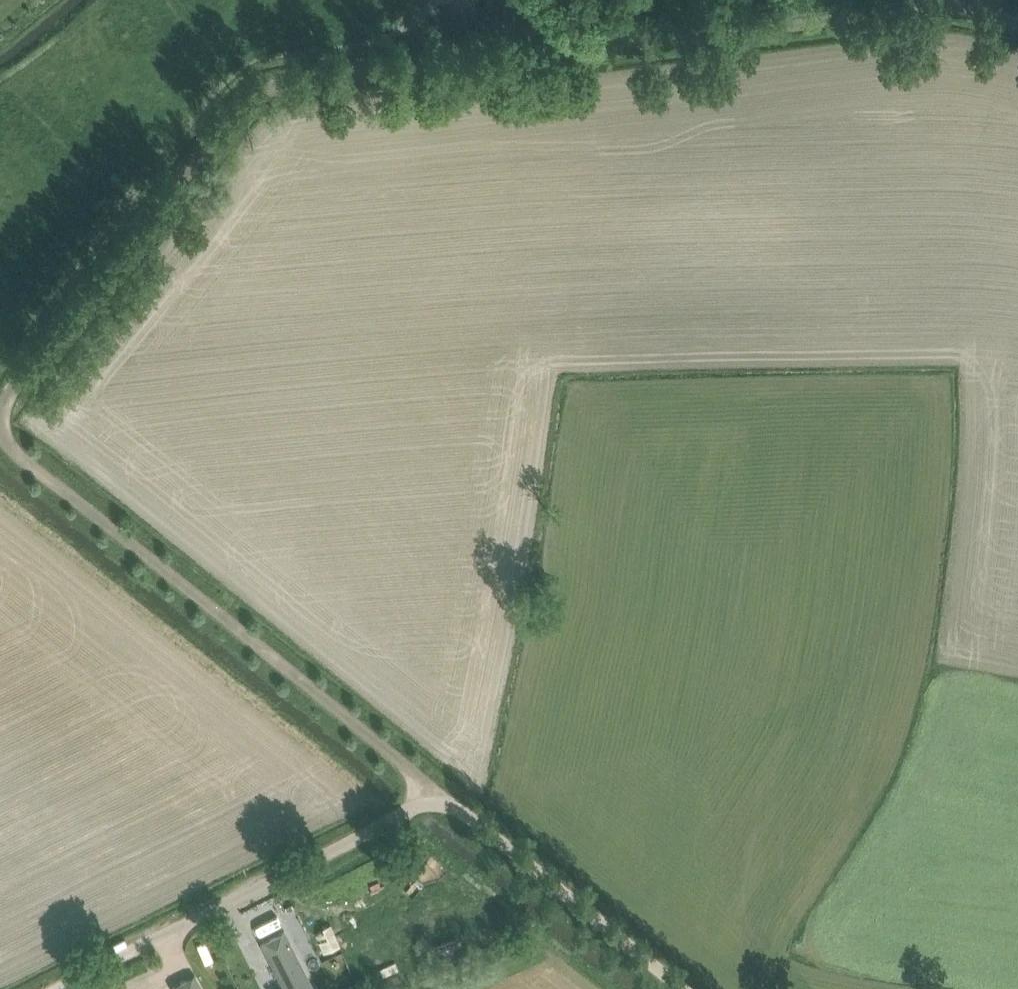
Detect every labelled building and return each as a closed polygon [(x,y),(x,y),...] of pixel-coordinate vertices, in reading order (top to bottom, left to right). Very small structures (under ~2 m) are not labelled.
[(261,942),(285,988),(304,988),(311,985),(284,930),(261,942)] [(173,987),(174,988),(201,988),(195,976),(173,987)]
